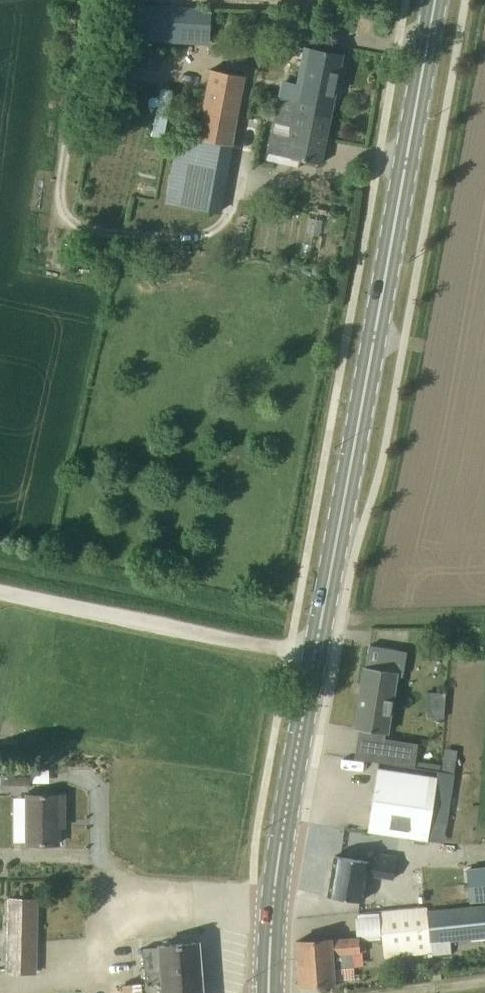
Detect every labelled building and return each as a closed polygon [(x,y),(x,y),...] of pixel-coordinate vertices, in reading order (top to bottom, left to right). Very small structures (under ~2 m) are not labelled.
[(132,38),(208,41),(209,5),(133,2),(132,38)] [(299,101),(297,110),(330,117),(343,54),(309,48),(298,101),(299,101)] [(198,138),(202,139),(231,144),(244,75),(211,69),(198,138)] [(160,86),(150,134),(162,136),(172,89),(160,86)] [(299,101),(298,101),(279,97),(274,122),(293,126),(287,156),(321,163),(328,129),(330,117),(297,110),(299,101)] [(227,164),(231,144),(202,139),(198,158),(227,164)] [(370,645),(366,667),(364,667),(355,728),(386,733),(396,672),(394,671),(395,665),(381,663),(384,647),(370,645)] [(427,691),(425,717),(443,718),(445,692),(427,691)] [(383,755),(382,762),(414,767),(415,761),(415,760),(415,759),(418,743),(385,737),(383,755)] [(443,746),(440,769),(454,771),(456,748),(443,746)] [(29,784),(29,768),(5,768),(5,784),(29,784)] [(368,827),(427,837),(437,777),(378,768),(368,827)] [(63,818),(63,795),(27,795),(27,843),(57,843),(58,818),(63,818)] [(377,862),(334,855),(328,895),(362,901),(366,874),(393,878),(396,856),(378,853),(377,862)] [(466,869),(469,902),(484,900),(484,867),(466,869)] [(7,972),(35,972),(37,899),(8,899),(7,972)] [(426,905),(379,909),(384,957),(385,957),(425,953),(431,953),(427,910),(426,905)] [(331,938),(296,941),(299,985),(334,982),(333,965),(352,964),(352,952),(366,951),(365,937),(331,939),(331,938)] [(201,988),(208,987),(207,979),(201,980),(198,942),(160,945),(160,946),(143,948),(145,972),(146,992),(202,992),(201,988)]
